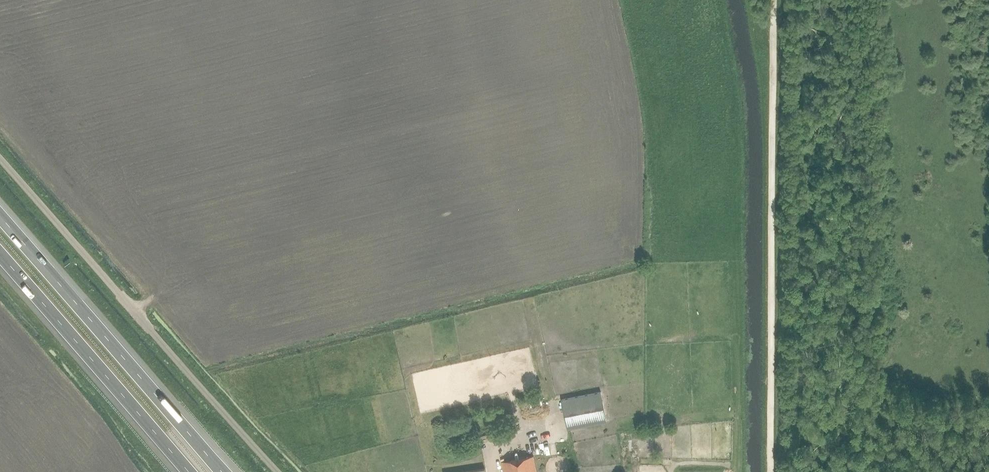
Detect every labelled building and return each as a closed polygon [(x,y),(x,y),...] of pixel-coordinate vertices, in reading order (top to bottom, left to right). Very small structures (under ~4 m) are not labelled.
[(568,429),(607,422),(601,392),(562,399),(568,429)] [(535,457),(503,462),(505,471),(538,471),(535,457)]
